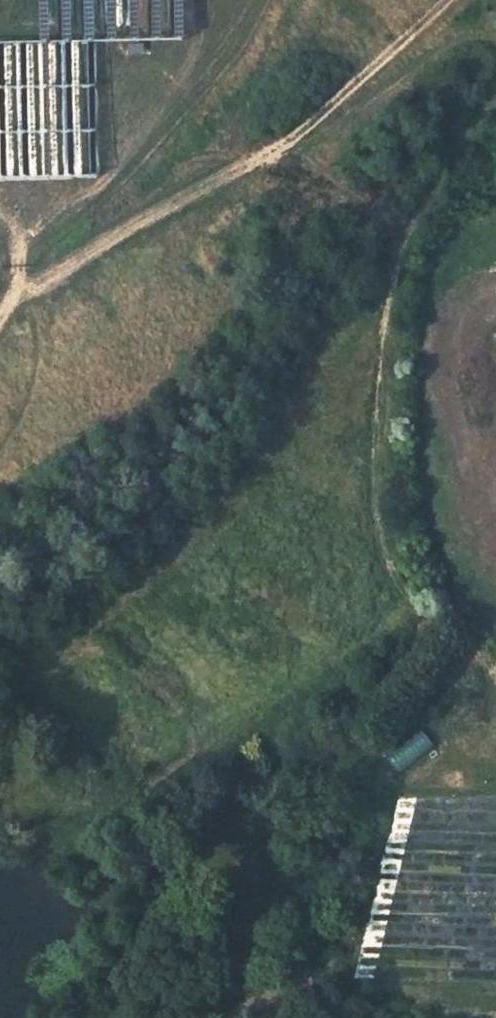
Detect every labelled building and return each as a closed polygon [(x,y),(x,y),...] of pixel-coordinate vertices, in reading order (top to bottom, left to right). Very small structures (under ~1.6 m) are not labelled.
[(456,877),(456,832),(384,832),(384,876),(456,877)] [(442,902),(458,903),(458,888),(428,887),(428,899),(442,899),(442,902)] [(413,938),(413,954),(464,954),(464,916),(422,916),(422,918),(412,918),(412,938),(413,938)]
